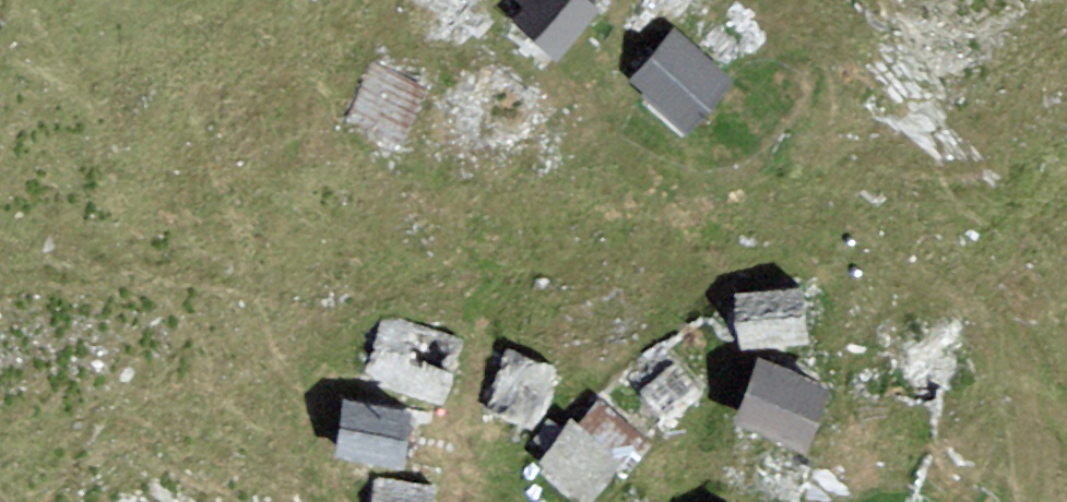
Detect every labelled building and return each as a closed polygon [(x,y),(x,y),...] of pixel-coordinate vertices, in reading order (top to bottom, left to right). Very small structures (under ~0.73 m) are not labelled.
[(600,12),(591,4),(586,0),(516,0),(525,8),(512,23),(556,61),(600,12)] [(733,82),(674,29),(628,79),(687,132),(733,82)] [(445,89),(384,65),(362,121),(423,145),(445,89)] [(799,288),(733,297),(740,352),(806,344),(799,288)] [(442,406),(464,339),(389,314),(366,380),(442,406)] [(531,429),(554,368),(506,348),(487,412),(531,429)] [(827,387),(759,360),(734,423),(802,449),(827,387)] [(673,365),(642,391),(666,419),(697,393),(673,365)] [(413,409),(344,398),(334,456),(404,467),(413,409)] [(539,463),(580,501),(592,501),(623,465),(570,419),(539,463)] [(374,478),(372,501),(435,501),(437,486),(374,478)]
